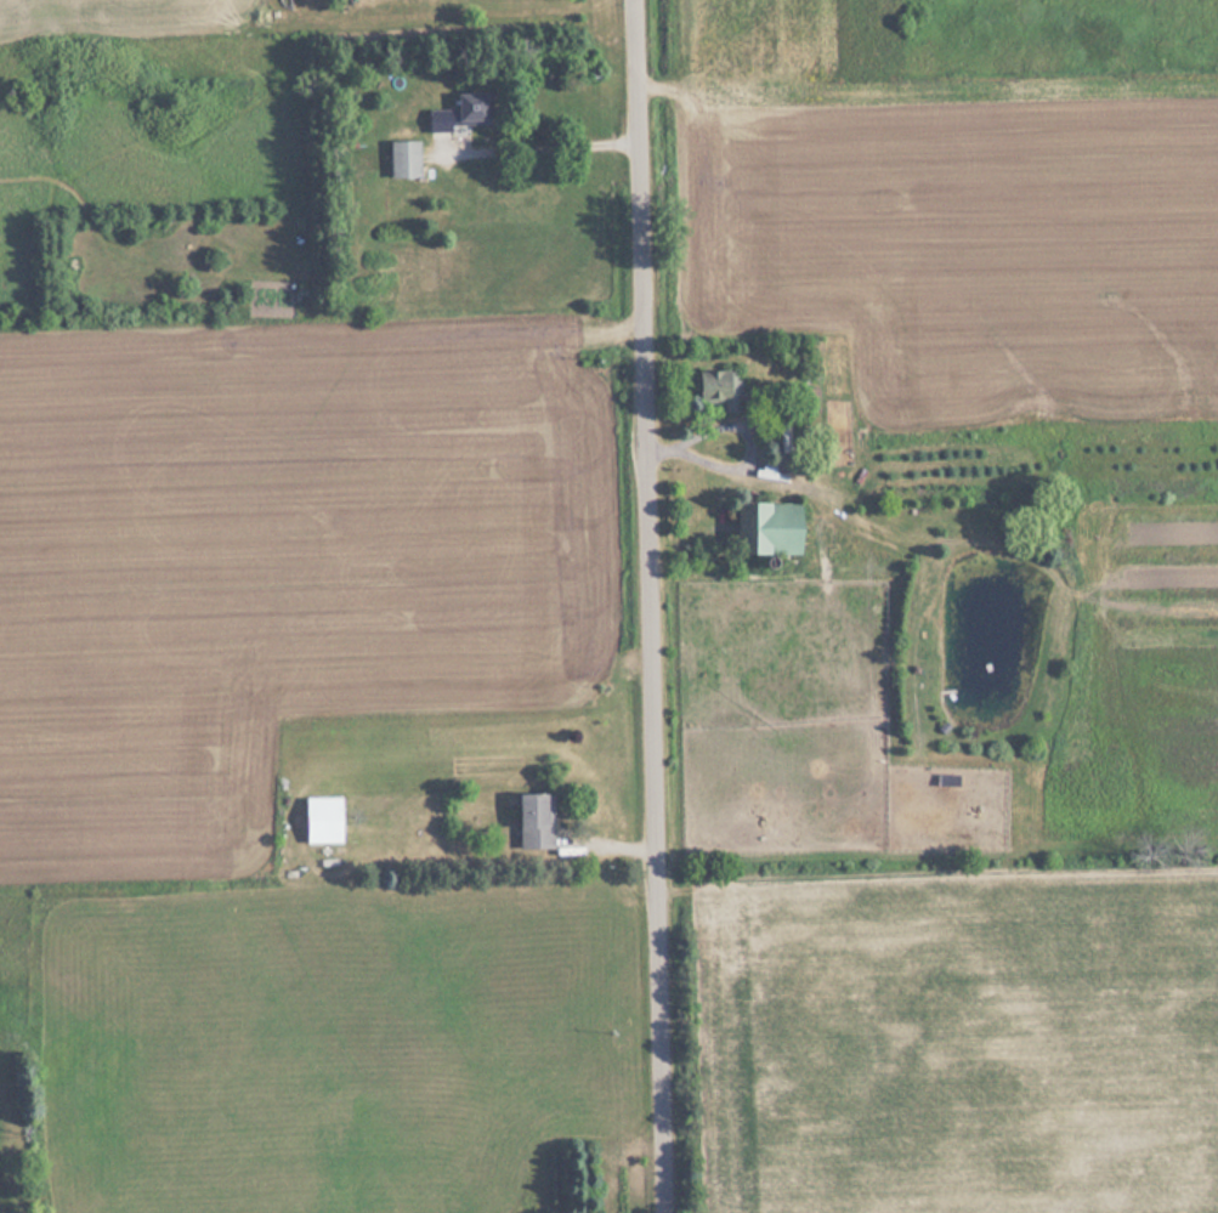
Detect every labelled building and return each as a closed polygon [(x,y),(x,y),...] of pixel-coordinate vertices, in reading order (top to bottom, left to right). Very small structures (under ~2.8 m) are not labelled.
[(450,132),(450,125),(489,125),(488,93),(452,93),(452,110),(425,110),(425,132),(450,132)] [(386,141),(386,178),(417,178),(417,141),(386,141)] [(691,372),(692,404),(719,403),(719,412),(739,412),(738,371),(691,372)] [(731,504),(730,556),(794,556),(794,505),(731,504)] [(551,795),(514,796),(514,851),(551,851),(551,795)] [(337,799),(302,799),(302,844),(337,844),(337,799)]
